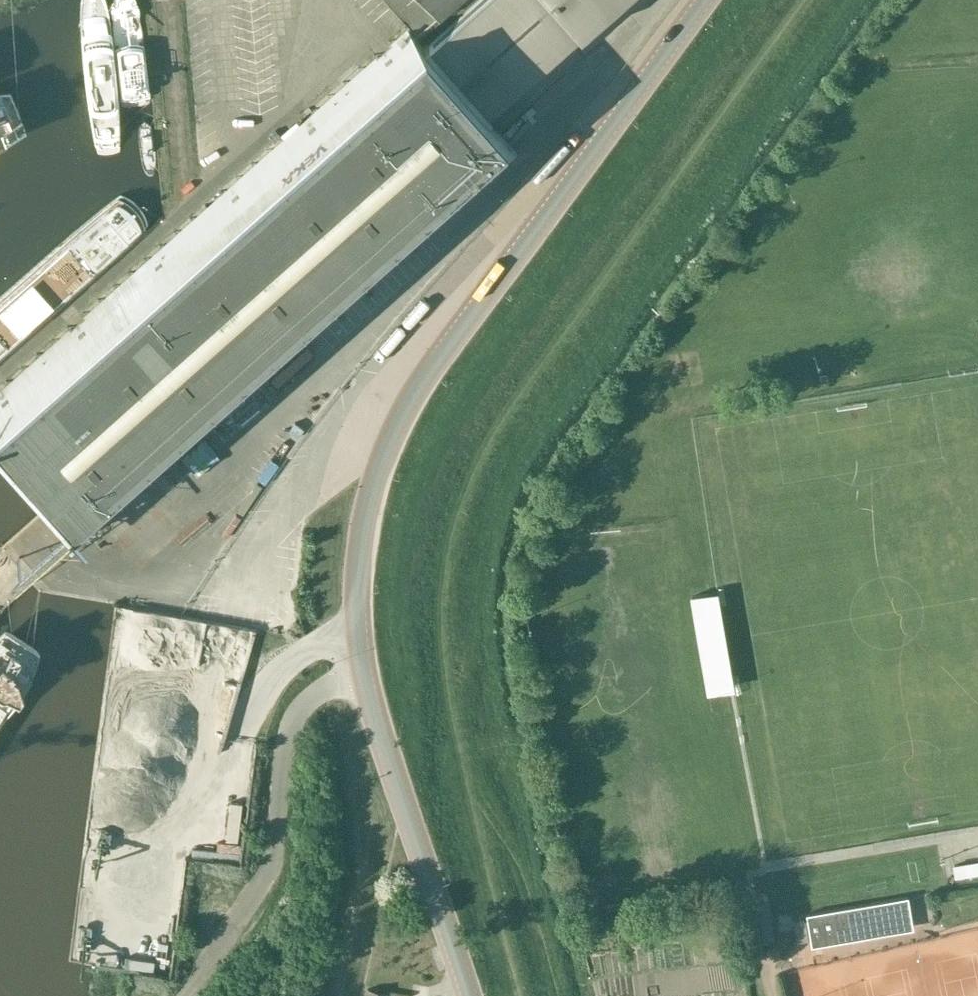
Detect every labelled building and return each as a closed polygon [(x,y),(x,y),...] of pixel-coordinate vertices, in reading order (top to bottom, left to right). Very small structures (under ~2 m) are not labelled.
[(0,390),(0,440),(85,533),(515,152),(485,118),(488,114),(487,112),(592,19),(594,21),(617,0),(476,0),(426,44),(425,42),(420,46),(405,29),(0,390)] [(392,10),(398,5),(419,28),(419,27),(419,26),(433,13),(437,17),(457,0),(383,0),(392,10)] [(706,693),(730,688),(713,591),(690,595),(706,693)] [(228,803),(223,843),(235,844),(240,805),(228,803)] [(809,939),(814,938),(907,922),(903,897),(805,914),(809,939)] [(754,941),(772,938),(766,901),(748,904),(754,941)] [(808,940),(804,920),(786,923),(789,944),(808,940)]
